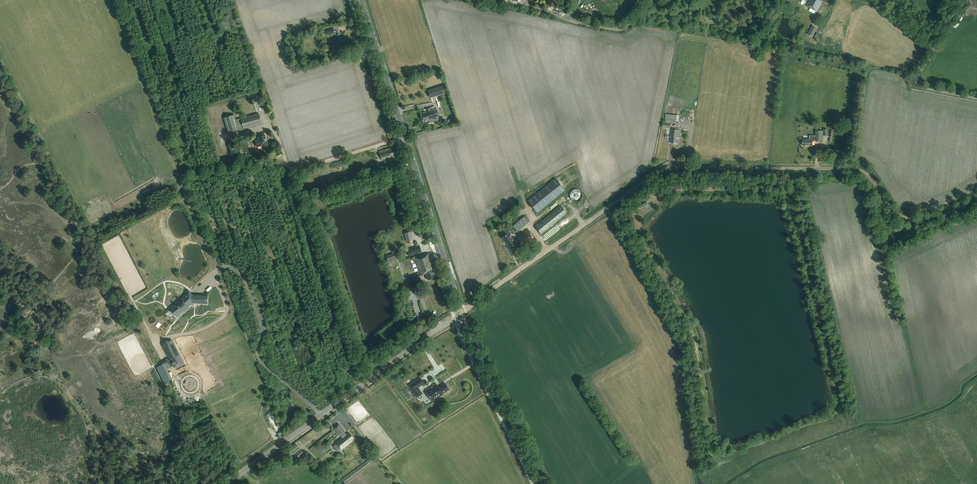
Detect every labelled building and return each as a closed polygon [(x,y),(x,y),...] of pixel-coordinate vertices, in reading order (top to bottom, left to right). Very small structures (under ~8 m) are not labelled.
[(829,3),(825,0),(824,0),(810,0),(806,6),(817,11),(823,1),(824,2),(823,3),(828,6),(829,3)] [(972,5),(967,3),(962,11),(966,14),(972,5)] [(812,37),(817,28),(812,26),(807,34),(812,37)] [(325,36),(335,33),(333,28),(323,31),(325,36)] [(347,43),(344,35),(339,37),(340,38),(338,38),(328,41),(331,52),(343,48),(341,44),(347,43)] [(438,96),(445,94),(443,86),(428,90),(430,98),(438,96)] [(429,121),(439,118),(435,107),(425,110),(426,112),(420,114),(423,122),(428,120),(429,121)] [(223,117),(227,133),(262,123),(259,113),(252,115),(251,111),(249,111),(250,115),(240,118),(236,119),(234,114),(223,117)] [(665,113),(664,122),(663,122),(662,127),(670,128),(671,123),(675,123),(676,115),(665,113)] [(679,137),(680,130),(671,129),(670,140),(671,140),(671,143),(677,143),(677,137),(679,137)] [(823,141),(823,131),(816,131),(816,136),(810,136),(810,139),(802,139),(802,145),(812,145),(813,139),(816,139),(816,141),(823,141)] [(257,137),(258,140),(255,140),(257,147),(261,146),(268,145),(265,135),(264,133),(258,134),(259,136),(257,137)] [(391,148),(383,150),(379,151),(381,160),(386,159),(385,158),(388,157),(388,158),(391,157),(390,156),(395,155),(393,149),(391,149),(391,148)] [(333,163),(335,168),(350,164),(348,158),(333,163)] [(374,172),(381,170),(380,165),(378,165),(378,163),(371,165),(374,172)] [(556,178),(553,180),(528,200),(536,210),(538,212),(565,190),(556,178)] [(566,213),(560,205),(535,226),(541,233),(566,213)] [(517,231),(527,222),(523,217),(513,226),(517,231)] [(505,243),(512,237),(508,233),(509,232),(506,228),(502,232),(505,235),(501,238),(505,243)] [(527,245),(535,239),(527,229),(517,237),(518,237),(517,238),(514,241),(512,237),(505,243),(509,248),(518,240),(523,246),(526,244),(527,245)] [(412,240),(410,231),(404,233),(406,242),(412,240)] [(419,245),(416,246),(414,242),(407,244),(409,249),(411,255),(421,252),(419,245)] [(385,255),(388,262),(391,261),(392,266),(398,264),(394,252),(385,255)] [(417,276),(420,275),(425,273),(427,280),(435,277),(431,265),(432,265),(429,253),(414,258),(419,272),(415,273),(417,276)] [(181,313),(184,310),(183,309),(187,305),(188,306),(190,303),(207,304),(207,295),(192,295),(189,291),(184,296),(184,295),(182,298),(181,299),(181,298),(178,301),(174,305),(172,307),(172,308),(171,309),(176,314),(179,311),(181,313)] [(171,359),(176,368),(184,364),(171,340),(162,345),(170,359),(171,359)] [(425,384),(424,383),(420,377),(408,385),(416,397),(422,393),(419,388),(425,384)] [(443,393),(450,389),(446,383),(439,387),(437,384),(425,390),(432,401),(442,396),(441,395),(443,394),(443,393)] [(345,434),(343,431),(344,431),(338,424),(333,428),(338,435),(340,434),(342,437),(336,441),(337,443),(334,445),(334,446),(336,450),(338,450),(341,448),(342,449),(347,445),(347,444),(349,443),(352,440),(352,439),(353,438),(348,432),(345,434)] [(288,450),(296,460),(296,461),(304,454),(296,443),(288,450)]
